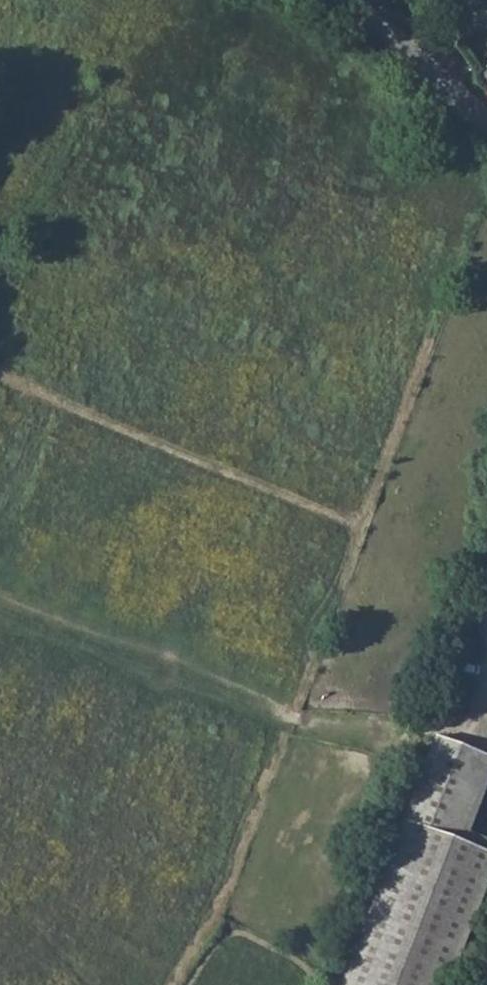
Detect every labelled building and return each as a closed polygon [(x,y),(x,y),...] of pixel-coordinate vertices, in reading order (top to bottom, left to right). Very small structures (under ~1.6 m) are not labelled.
[(424,753),(472,772),(478,758),(429,739),(424,753)] [(424,753),(396,824),(445,843),(472,772),(424,753)] [(335,984),(442,984),(486,869),(486,859),(445,843),(396,824),(335,984)]
